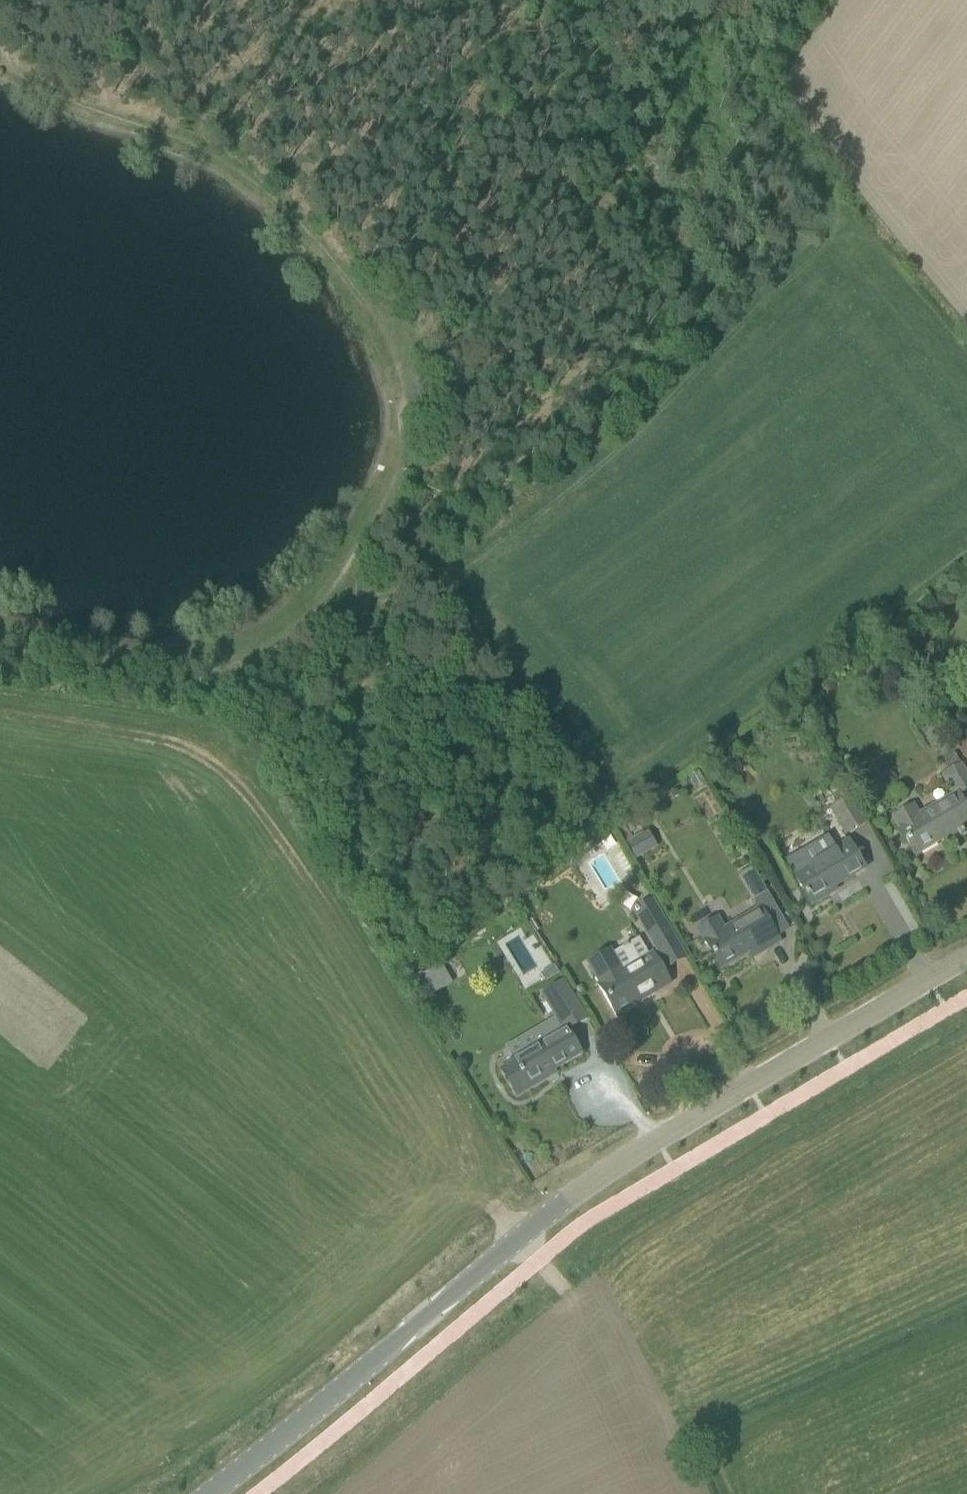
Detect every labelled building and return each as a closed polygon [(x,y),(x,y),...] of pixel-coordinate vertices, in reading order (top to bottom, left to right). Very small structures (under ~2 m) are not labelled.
[(884,684),(882,688),(884,692),(888,694),(893,692),(894,688),(892,684),(888,682),(884,684)] [(893,815),(916,854),(957,830),(961,837),(966,834),(966,811),(959,796),(966,791),(966,775),(961,763),(940,775),(951,794),(919,812),(914,804),(893,815)] [(676,790),(669,794),(673,799),(680,795),(676,790)] [(829,808),(845,836),(865,825),(849,797),(829,808)] [(644,832),(625,842),(632,854),(651,843),(644,832)] [(786,860),(812,904),(829,895),(827,891),(864,870),(847,840),(820,856),(813,845),(786,860)] [(779,943),(776,936),(787,930),(766,895),(754,902),(759,910),(723,932),(716,920),(699,930),(721,967),(759,945),(764,952),(768,950),(767,949),(778,943),(779,943)] [(651,902),(635,911),(659,953),(675,943),(651,902)] [(506,915),(497,922),(504,932),(514,924),(506,915)] [(609,951),(588,963),(601,985),(598,986),(616,1016),(643,1000),(641,998),(653,991),(654,993),(671,984),(653,954),(622,972),(609,951)] [(441,964),(413,981),(425,1000),(434,995),(431,991),(450,980),(441,964)] [(565,983),(545,994),(558,1016),(565,1028),(566,1028),(567,1030),(587,1018),(587,1017),(585,1018),(565,983)] [(514,1062),(500,1070),(516,1097),(546,1079),(556,1073),(554,1070),(581,1054),(567,1030),(566,1028),(565,1028),(558,1016),(546,1023),(554,1036),(513,1060),(514,1062)]
